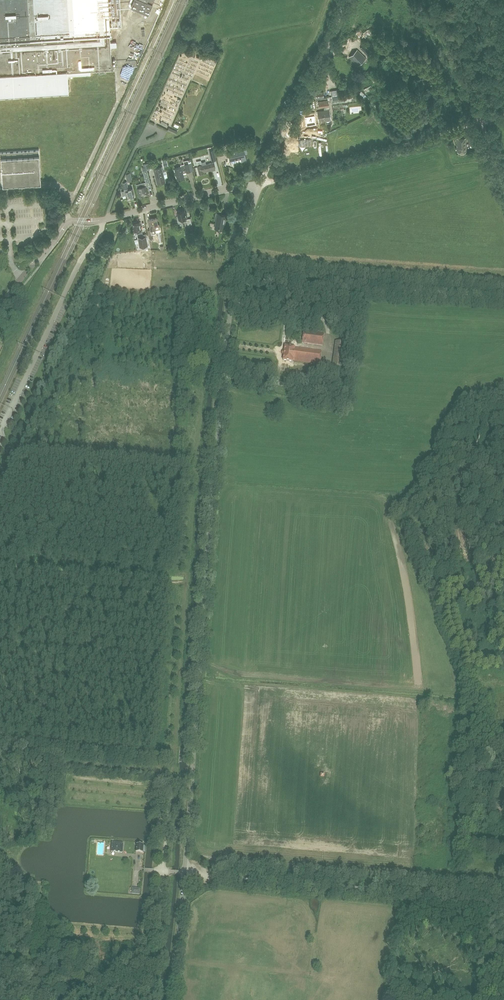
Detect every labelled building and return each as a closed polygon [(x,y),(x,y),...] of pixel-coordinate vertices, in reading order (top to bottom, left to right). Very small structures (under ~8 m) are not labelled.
[(69,91),(68,75),(90,74),(90,70),(112,69),(110,49),(113,49),(113,47),(116,47),(116,42),(110,42),(110,35),(110,29),(109,29),(107,0),(0,0),(0,95),(69,91)] [(119,0),(110,0),(111,26),(121,26),(119,0)] [(131,7),(148,14),(152,4),(153,0),(134,0),(131,7)] [(360,48),(368,56),(371,53),(363,45),(360,48)] [(366,58),(357,49),(349,57),(358,66),(366,58)] [(311,126),(311,127),(316,126),(316,125),(323,124),(323,121),(319,121),(318,116),(317,116),(308,117),(309,126),(311,126)] [(457,138),(457,152),(466,152),(466,138),(457,138)] [(239,150),(228,152),(230,160),(240,158),(241,161),(246,160),(244,153),(247,152),(245,143),(238,145),(239,150)] [(3,186),(41,183),(39,155),(39,149),(0,152),(0,186),(3,186)] [(174,168),(177,179),(184,178),(183,173),(193,171),(190,159),(183,161),(184,164),(180,165),(181,167),(174,168)] [(205,161),(201,162),(202,165),(197,166),(199,174),(204,172),(204,170),(211,168),(211,170),(215,169),(213,162),(206,164),(205,161)] [(166,182),(162,166),(153,168),(157,184),(166,182)] [(142,175),(144,182),(136,184),(139,197),(143,195),(148,194),(146,186),(147,185),(146,182),(150,181),(147,170),(146,168),(140,169),(141,172),(143,171),(144,174),(142,175)] [(123,195),(126,194),(127,198),(131,198),(132,198),(133,198),(134,197),(132,188),(125,190),(121,191),(123,195)] [(188,225),(192,224),(190,218),(186,219),(186,217),(187,216),(186,212),(184,213),(184,210),(181,211),(180,210),(176,211),(177,212),(178,216),(179,220),(183,219),(184,221),(186,220),(188,225)] [(217,213),(215,228),(224,230),(227,215),(217,213)] [(150,227),(150,229),(147,230),(150,239),(153,238),(152,234),(151,230),(155,229),(156,230),(160,228),(159,224),(158,224),(156,217),(149,219),(149,222),(148,222),(149,227),(150,227)] [(139,221),(133,223),(134,227),(133,227),(134,232),(139,231),(139,233),(142,232),(141,230),(142,230),(141,226),(140,226),(140,223),(139,223),(139,221)] [(148,245),(146,236),(146,234),(142,235),(142,237),(138,237),(139,247),(148,245)] [(324,334),(304,331),(302,342),(322,345),(324,334)] [(345,368),(345,366),(348,343),(335,341),(332,366),(345,368)] [(295,347),(285,346),(284,351),(282,351),(282,354),(283,355),(283,360),(293,361),(320,365),(322,351),(295,347)] [(112,852),(123,853),(124,842),(112,841),(112,852)]
